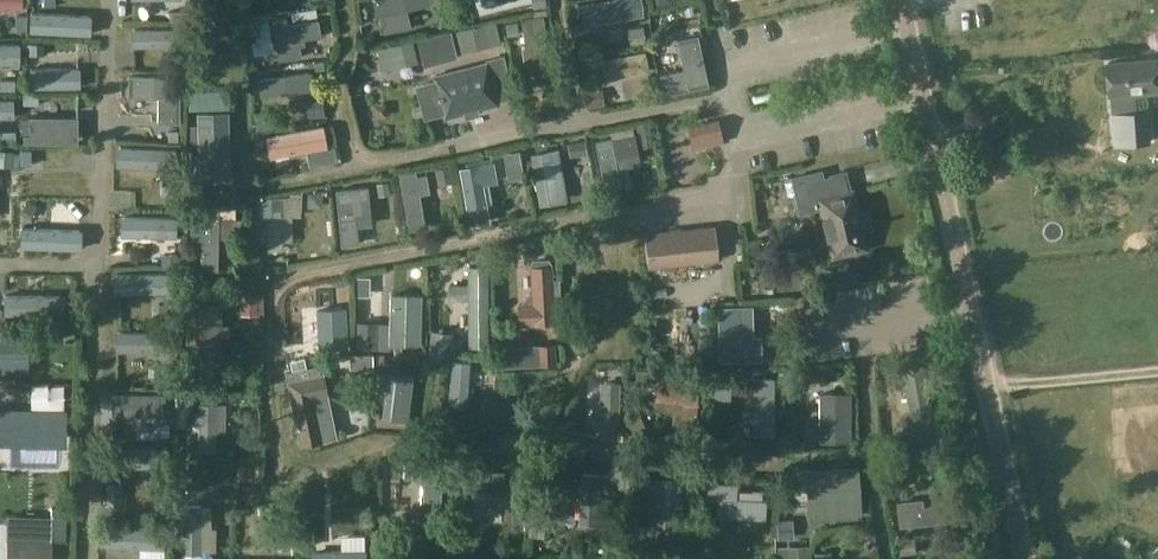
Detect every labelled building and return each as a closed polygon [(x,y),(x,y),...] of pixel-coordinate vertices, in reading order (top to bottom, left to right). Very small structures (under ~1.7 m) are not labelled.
[(22,10),(22,0),(0,0),(0,9),(22,10)] [(403,11),(429,4),(428,0),(374,0),(369,1),(373,18),(403,11)] [(481,8),(506,2),(506,0),(479,0),(481,8)] [(598,10),(620,8),(619,0),(597,0),(598,10)] [(638,11),(591,16),(590,3),(575,5),(577,29),(581,28),(583,46),(614,43),(613,34),(640,31),(638,11)] [(157,16),(156,7),(127,9),(127,18),(157,16)] [(239,10),(225,9),(209,9),(207,59),(223,59),(224,28),(239,29),(239,10)] [(28,33),(90,36),(91,16),(29,13),(28,33)] [(551,91),(541,17),(519,20),(529,94),(551,91)] [(317,37),(315,20),(269,27),(274,61),(302,56),(299,39),(317,37)] [(494,22),(455,32),(461,52),(499,43),(494,22)] [(681,68),(658,73),(663,97),(706,88),(695,37),(676,41),(681,68)] [(411,41),(376,50),(382,72),(417,63),(411,41)] [(126,47),(128,73),(157,70),(154,43),(126,47)] [(28,44),(28,56),(43,56),(43,44),(28,44)] [(19,65),(19,45),(0,45),(0,65),(19,65)] [(165,53),(165,63),(179,63),(179,53),(165,53)] [(1108,64),(1111,96),(1114,96),(1115,114),(1112,114),(1113,126),(1122,125),(1124,144),(1152,141),(1149,111),(1148,111),(1135,112),(1133,95),(1146,94),(1149,93),(1157,93),(1157,77),(1157,60),(1108,64)] [(498,101),(485,61),(431,75),(432,81),(442,115),(443,120),(464,115),(478,111),(499,105),(498,101)] [(600,90),(643,79),(639,64),(596,75),(600,90)] [(177,75),(127,76),(128,99),(154,99),(154,124),(178,124),(177,75)] [(14,91),(14,81),(0,81),(0,91),(14,91)] [(78,85),(27,86),(27,104),(79,103),(78,85)] [(585,93),(587,108),(604,106),(601,91),(585,93)] [(227,113),(197,114),(197,126),(198,143),(199,174),(229,173),(227,113)] [(7,137),(8,118),(0,117),(0,137),(7,137)] [(49,132),(76,132),(76,118),(29,118),(29,136),(23,136),(23,143),(49,143),(49,136),(49,132)] [(717,120),(686,127),(691,150),(712,145),(711,141),(722,139),(717,120)] [(648,122),(636,124),(640,149),(653,147),(648,122)] [(628,137),(612,141),(589,146),(599,193),(615,189),(609,162),(633,157),(628,137)] [(651,150),(663,196),(686,190),(678,159),(672,161),(667,145),(651,150)] [(155,169),(171,170),(174,147),(157,146),(155,169)] [(292,146),(292,155),(322,156),(322,146),(292,146)] [(556,149),(529,153),(537,204),(564,199),(556,149)] [(12,169),(13,154),(13,152),(0,151),(0,168),(12,169)] [(508,167),(520,164),(518,152),(506,154),(508,167)] [(1141,163),(1142,176),(1157,174),(1157,161),(1141,163)] [(491,163),(457,169),(468,229),(488,225),(485,205),(489,205),(486,187),(495,185),(491,163)] [(155,165),(113,166),(113,188),(156,188),(155,165)] [(827,196),(816,198),(830,257),(865,249),(861,232),(869,230),(865,211),(856,212),(846,170),(828,174),(828,176),(823,177),(827,196)] [(414,172),(397,175),(406,231),(423,229),(418,194),(428,193),(425,175),(415,177),(414,172)] [(387,182),(376,184),(378,197),(390,195),(387,182)] [(160,185),(160,196),(177,196),(177,185),(160,185)] [(367,189),(335,191),(341,246),(357,243),(355,215),(369,215),(367,189)] [(255,202),(255,229),(266,229),(266,251),(279,251),(279,198),(264,198),(264,202),(255,202)] [(26,200),(19,213),(30,219),(38,206),(26,200)] [(188,220),(188,231),(188,241),(200,241),(200,267),(216,267),(216,239),(238,239),(238,219),(234,219),(234,208),(199,211),(199,220),(188,220)] [(716,261),(711,228),(640,238),(644,271),(716,261)] [(162,256),(161,268),(178,269),(178,256),(162,256)] [(520,304),(517,304),(518,326),(554,324),(554,306),(558,306),(557,280),(556,280),(552,280),(551,266),(547,260),(531,261),(531,263),(529,267),(530,293),(529,293),(520,303),(520,304)] [(464,266),(464,285),(464,349),(485,349),(485,266),(464,266)] [(320,318),(312,319),(313,339),(319,339),(322,339),(322,349),(344,348),(339,286),(337,286),(318,287),(320,318)] [(386,296),(386,347),(417,347),(417,296),(386,296)] [(135,312),(135,300),(110,300),(110,311),(135,312)] [(183,356),(216,356),(216,306),(183,306),(183,356)] [(718,356),(738,355),(736,306),(717,307),(718,356)] [(4,321),(3,330),(64,332),(64,322),(4,321)] [(15,340),(0,340),(0,370),(15,370),(15,340)] [(553,365),(552,346),(520,348),(520,367),(553,365)] [(371,370),(371,355),(351,355),(351,370),(371,370)] [(398,369),(400,357),(386,355),(385,367),(398,369)] [(321,365),(284,372),(298,441),(301,445),(316,442),(317,437),(317,436),(315,427),(314,420),(312,410),(315,409),(317,407),(322,399),(321,396),(324,396),(327,395),(321,365)] [(926,366),(893,373),(896,391),(905,389),(912,421),(932,417),(924,374),(928,374),(926,366)] [(376,371),(374,387),(386,389),(382,418),(406,421),(412,376),(376,371)] [(494,376),(493,392),(506,393),(507,377),(494,376)] [(656,376),(654,399),(682,402),(681,417),(694,418),(696,403),(698,380),(656,376)] [(772,385),(772,378),(751,378),(751,437),(772,437),(772,413),(782,413),(782,385),(772,385)] [(193,391),(175,391),(175,408),(189,408),(193,408),(193,391)] [(848,393),(818,393),(818,442),(848,442),(848,393)] [(200,405),(198,451),(214,452),(215,433),(224,433),(225,406),(200,405)] [(66,434),(66,410),(0,409),(0,433),(66,434)] [(440,466),(418,465),(418,466),(403,465),(402,477),(413,479),(417,483),(414,512),(436,514),(440,466)] [(160,481),(161,469),(137,468),(136,480),(160,481)] [(903,469),(887,471),(889,490),(905,488),(903,469)] [(857,470),(805,473),(807,505),(830,503),(830,518),(860,516),(857,470)] [(452,473),(452,525),(468,525),(468,493),(503,493),(503,473),(452,473)] [(583,474),(579,524),(602,525),(605,475),(583,474)] [(638,476),(636,525),(673,527),(674,506),(680,506),(681,495),(674,495),(675,478),(638,476)] [(120,506),(120,482),(104,482),(104,506),(120,506)] [(762,502),(734,501),(732,501),(733,486),(705,484),(704,499),(714,500),(714,516),(761,518),(762,502)] [(922,500),(896,502),(899,528),(953,522),(951,504),(923,507),(922,500)] [(52,509),(52,541),(65,542),(65,509),(52,509)] [(301,530),(301,547),(313,547),(312,530),(301,530)] [(5,558),(50,558),(50,540),(5,539),(5,558)] [(105,558),(161,558),(160,541),(105,543),(105,558)] [(201,558),(248,558),(250,552),(206,541),(201,558)] [(374,543),(328,543),(328,558),(374,558),(374,543)]
